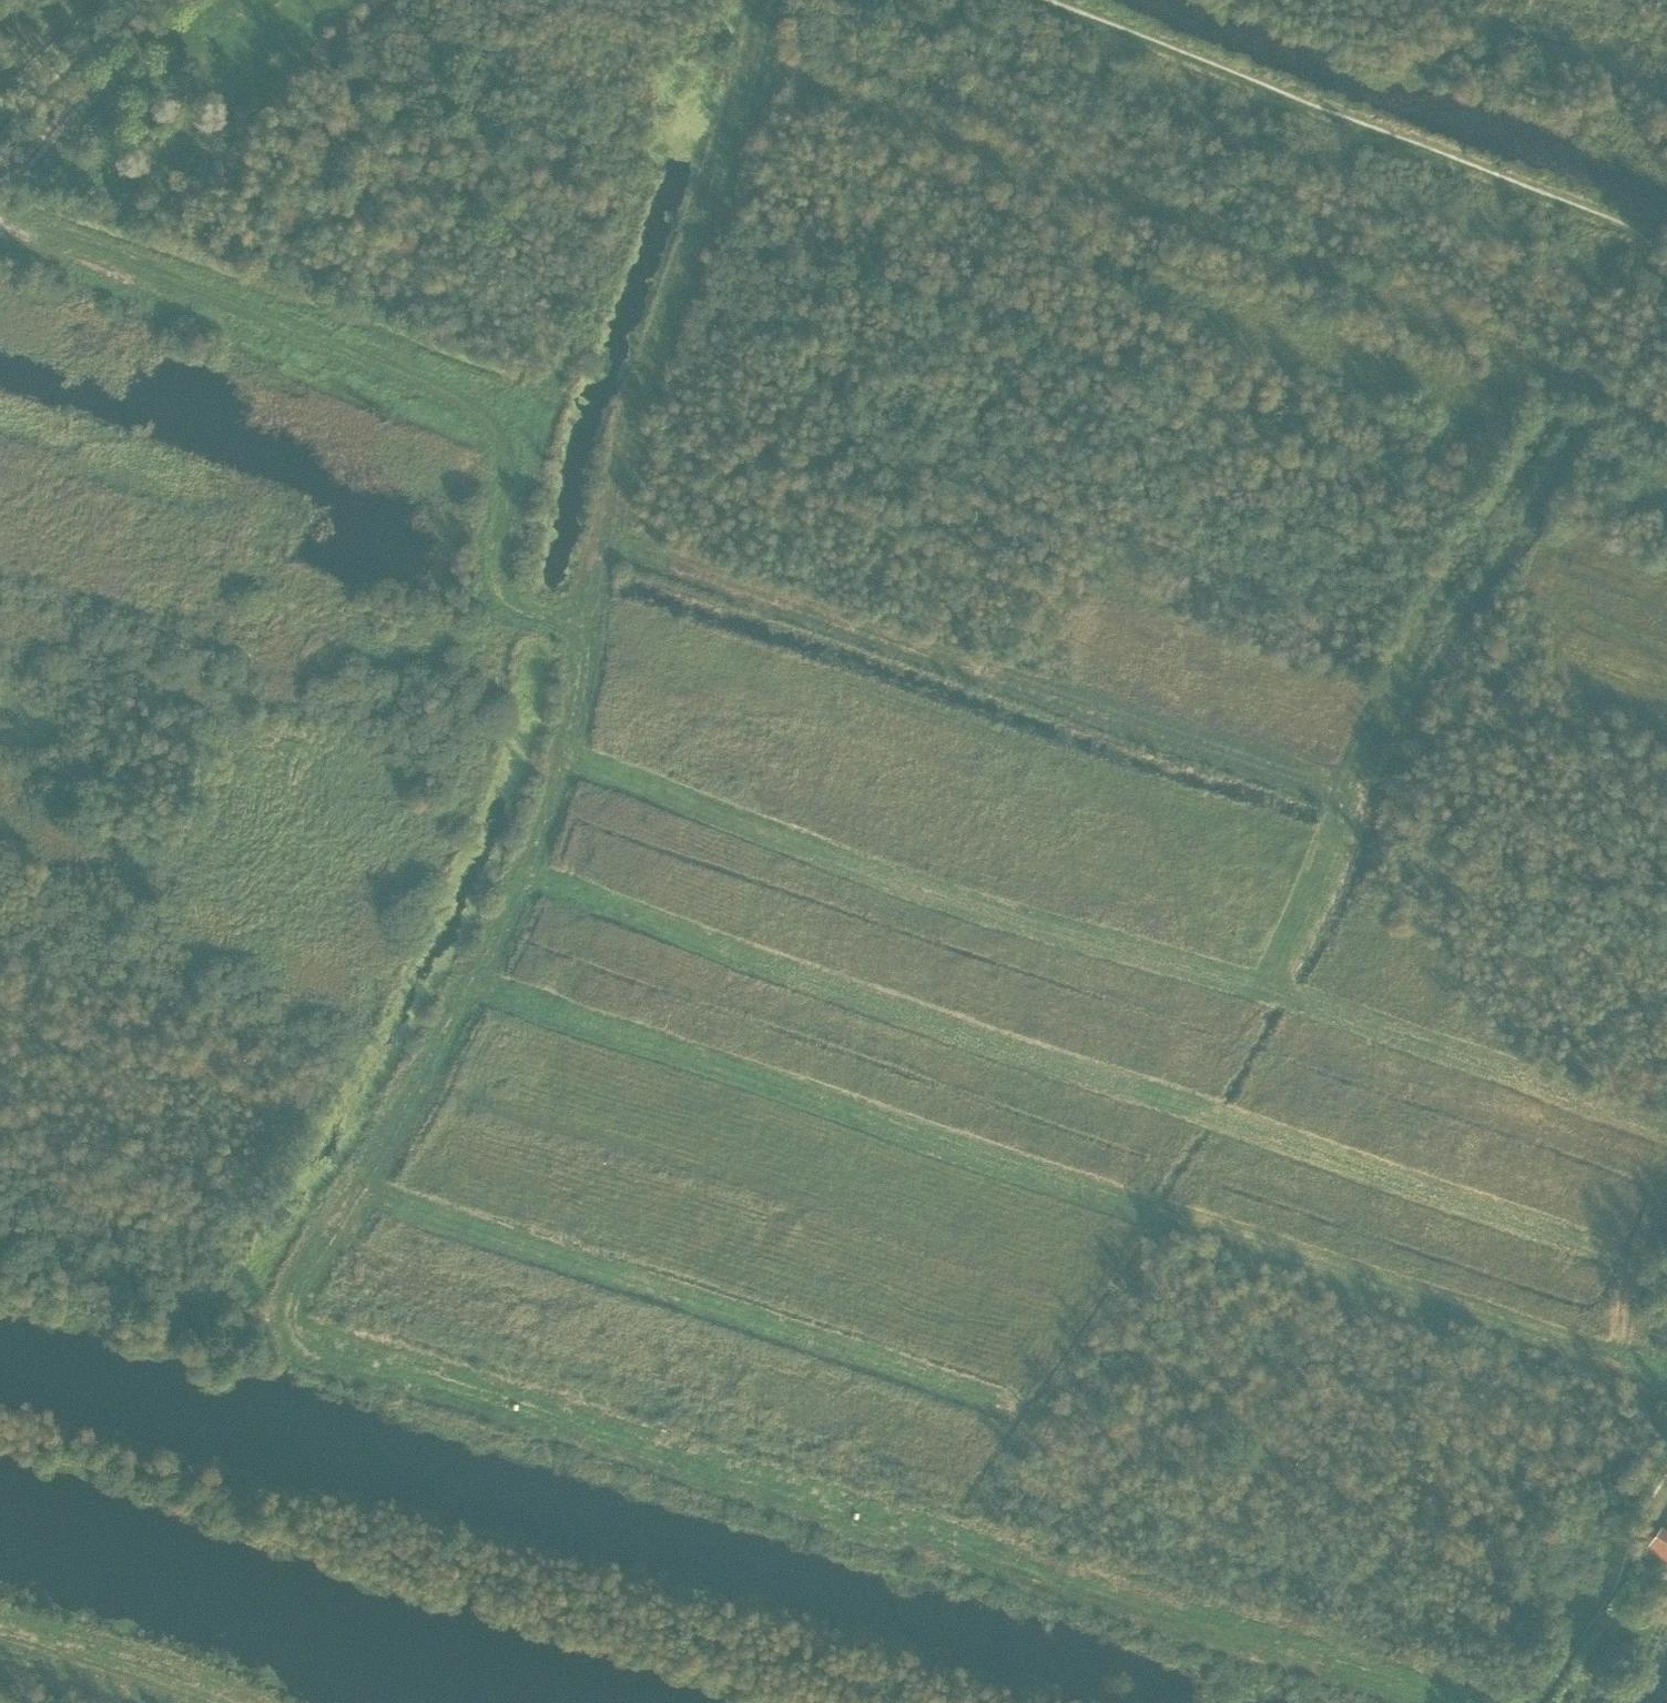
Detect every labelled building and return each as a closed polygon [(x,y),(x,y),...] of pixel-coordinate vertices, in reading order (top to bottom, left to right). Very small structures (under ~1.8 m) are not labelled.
[(1661,1528),(1647,1547),(1666,1562),(1666,1532),(1661,1528)]
